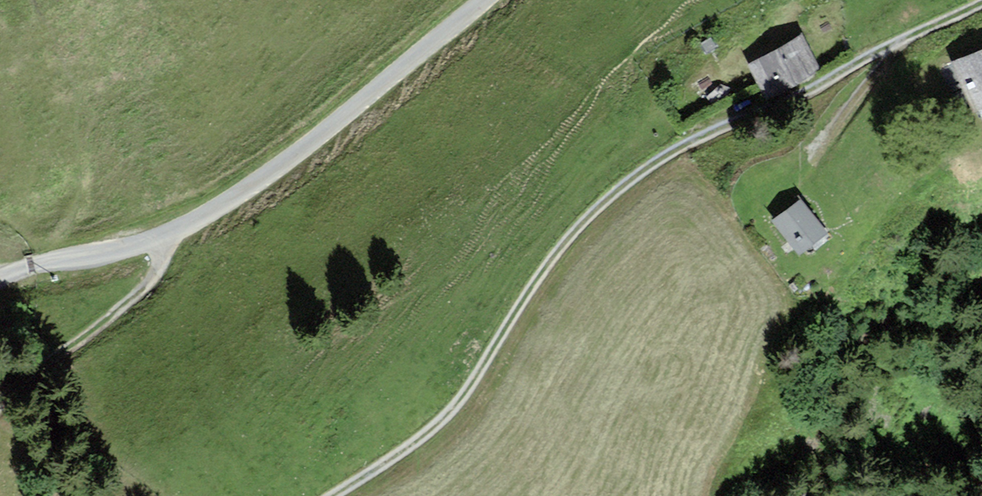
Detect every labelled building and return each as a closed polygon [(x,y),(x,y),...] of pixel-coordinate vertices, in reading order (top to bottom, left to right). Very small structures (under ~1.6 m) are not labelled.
[(816,69),(801,38),(750,63),(765,93),(816,69)] [(956,63),(975,109),(981,106),(981,52),(956,63)] [(824,233),(801,202),(777,220),(799,251),(824,233)]
